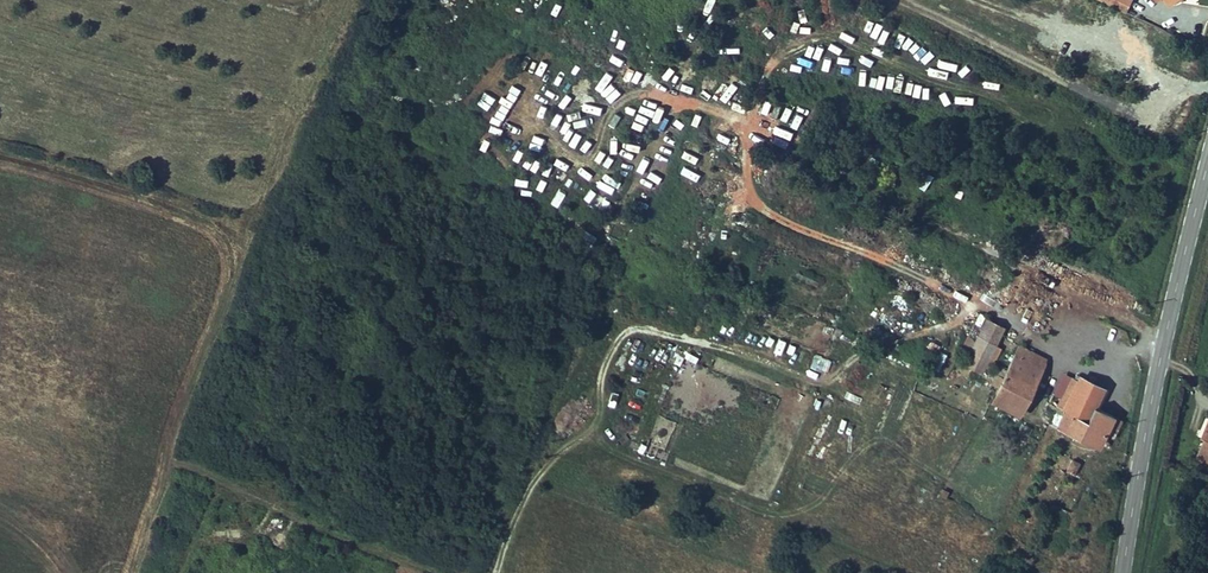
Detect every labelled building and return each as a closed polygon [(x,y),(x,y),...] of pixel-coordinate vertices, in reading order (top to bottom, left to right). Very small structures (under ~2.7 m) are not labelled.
[(828,10),(826,0),(819,0),(822,11),(828,10)] [(1127,12),(1133,0),(1111,0),(1109,4),(1127,12)] [(781,124),(786,113),(774,107),(769,118),(781,124)] [(545,121),(548,114),(536,109),(533,116),(545,121)] [(782,132),(779,140),(796,146),(799,139),(782,132)] [(608,149),(611,141),(599,138),(596,146),(608,149)] [(788,156),(792,149),(780,143),(776,149),(788,156)] [(856,170),(858,157),(846,155),(844,169),(856,170)] [(925,171),(916,185),(923,190),(933,177),(925,171)] [(986,321),(970,312),(967,317),(984,325),(986,321)] [(949,351),(946,358),(962,366),(965,361),(971,349),(977,338),(984,325),(967,317),(949,351)] [(982,341),(977,338),(971,349),(976,352),(982,341)] [(999,341),(986,366),(1015,380),(1027,356),(999,341)] [(939,370),(946,352),(938,349),(931,367),(939,370)] [(976,352),(971,349),(965,361),(970,364),(976,352)] [(976,386),(974,389),(1003,403),(1015,380),(986,366),(983,372),(977,383),(976,386)] [(969,378),(977,383),(983,372),(975,368),(969,378)] [(1052,375),(1038,403),(1045,407),(1038,421),(1076,441),(1085,427),(1095,432),(1102,417),(1072,402),(1082,384),(1062,374),(1060,378),(1052,375)] [(1113,434),(1121,418),(1115,415),(1107,431),(1113,434)] [(1186,466),(1207,475),(1207,429),(1197,424),(1191,442),(1194,444),(1186,466)] [(1071,456),(1064,465),(1072,471),(1079,462),(1071,456)] [(1053,462),(1049,470),(1054,473),(1058,464),(1053,462)]
